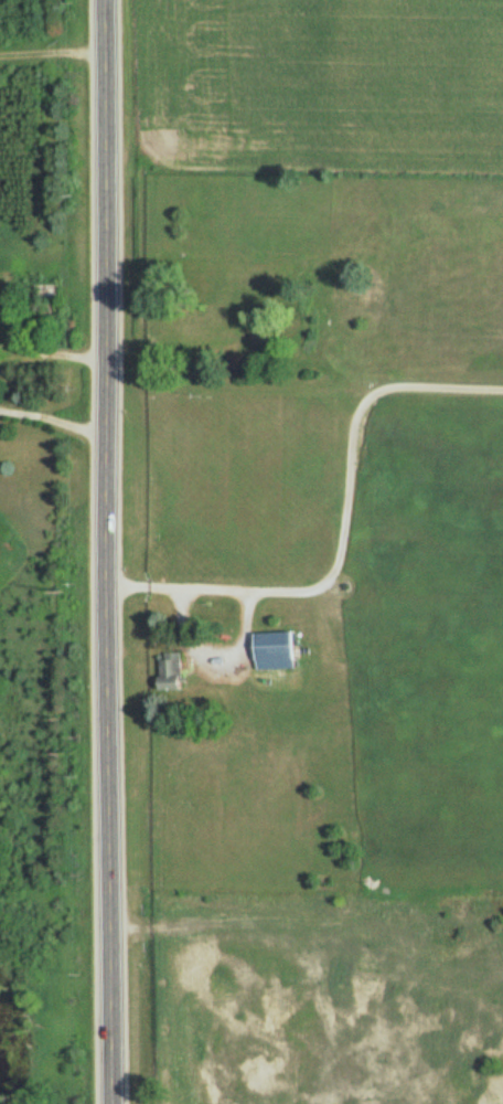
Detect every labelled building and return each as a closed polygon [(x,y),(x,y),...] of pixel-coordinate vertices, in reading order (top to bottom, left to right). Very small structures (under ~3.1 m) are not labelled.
[(300,659),(300,633),(261,633),(261,659),(300,659)] [(186,652),(163,652),(163,689),(186,689),(186,652)]
